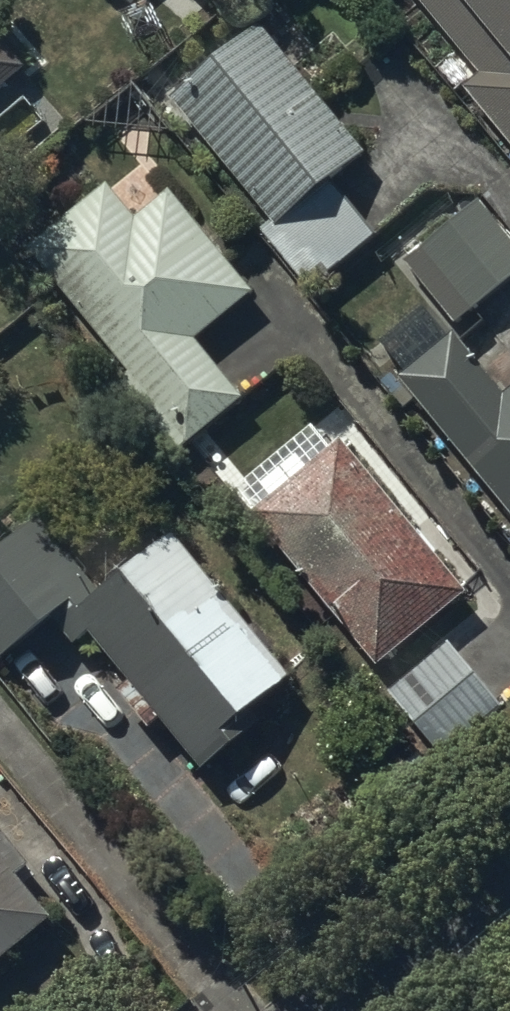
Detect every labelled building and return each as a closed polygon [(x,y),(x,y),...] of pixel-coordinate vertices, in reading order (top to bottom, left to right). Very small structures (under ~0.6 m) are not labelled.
[(479,84),(462,98),(509,155),(509,0),(409,0),(479,84)] [(260,34),(169,109),(272,233),(261,242),(309,299),(379,240),(334,186),(365,160),(260,34)] [(23,77),(0,50),(0,97),(23,77)] [(109,195),(28,258),(130,382),(114,395),(172,466),(244,407),(196,348),(253,302),(168,199),(134,227),(109,195)] [(419,254),(473,320),(509,290),(509,241),(481,205),(419,254)] [(398,389),(509,526),(509,404),(506,407),(427,309),(380,348),(407,381),(398,389)] [(467,601),(321,424),(230,499),(376,676),(467,601)] [(172,544),(101,603),(40,529),(12,551),(0,537),(0,676),(53,632),(75,659),(89,647),(127,692),(116,702),(150,743),(162,733),(203,781),(262,732),(253,722),(292,689),(172,544)] [(501,716),(448,654),(370,721),(423,783),(501,716)] [(52,931),(17,889),(32,876),(4,842),(0,845),(0,974),(52,931)]
